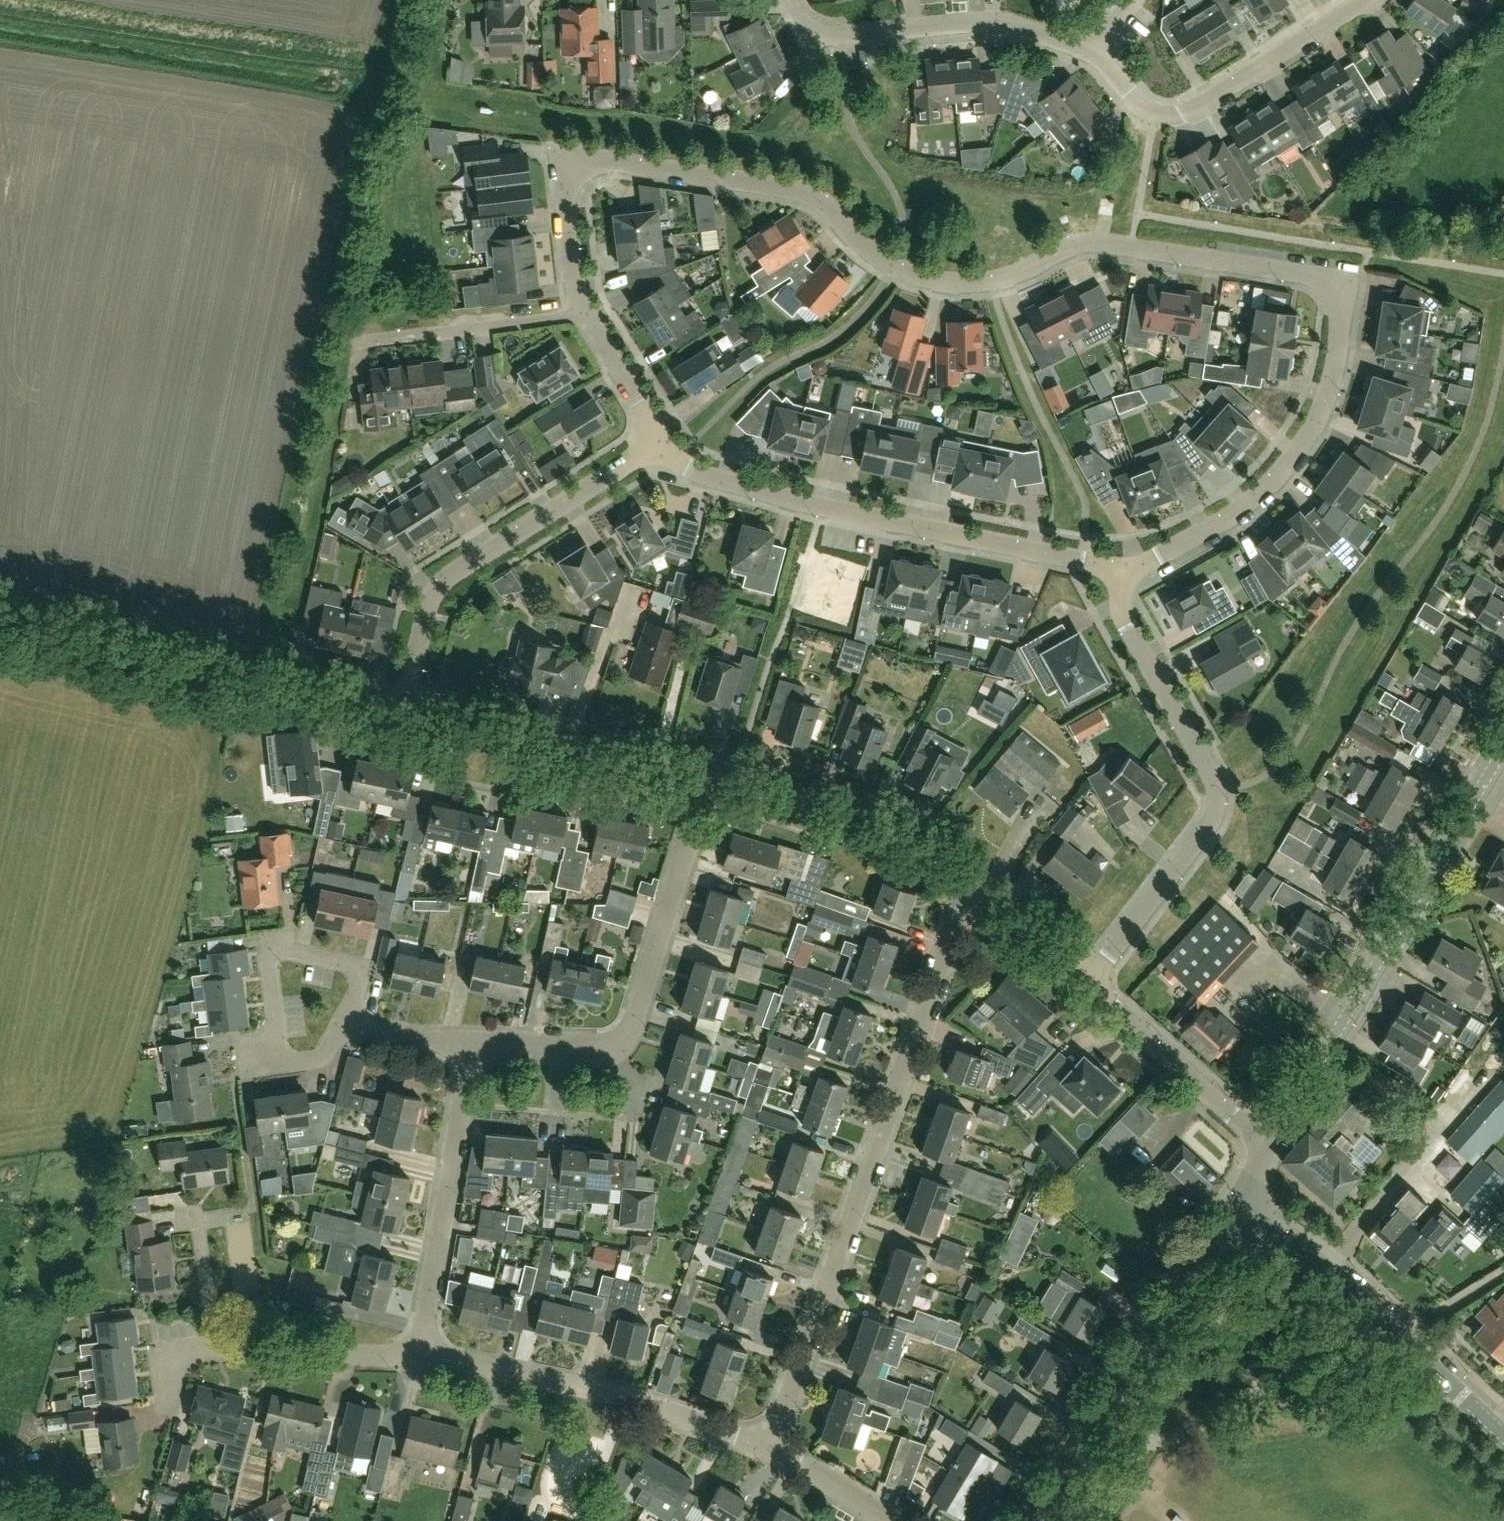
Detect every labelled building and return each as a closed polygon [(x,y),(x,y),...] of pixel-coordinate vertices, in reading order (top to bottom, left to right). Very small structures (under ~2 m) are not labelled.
[(485,21),(476,21),(474,24),(475,39),(476,42),(523,40),(522,6),(518,7),(517,0),(487,0),(487,8),(485,8),(485,21)] [(639,8),(623,9),(624,51),(636,51),(645,61),(665,60),(682,43),(682,29),(679,25),(672,26),(671,0),(639,0),(639,8)] [(691,20),(730,19),(730,0),(690,0),(691,20)] [(1236,36),(1222,13),(1231,7),(1227,0),(1201,0),(1202,3),(1189,10),(1213,49),(1236,36)] [(1259,20),(1286,3),(1284,0),(1246,0),(1259,20)] [(1393,4),(1390,0),(1380,0),(1373,5),(1379,14),(1393,4)] [(1441,28),(1445,31),(1449,31),(1454,22),(1453,18),(1449,16),(1454,9),(1441,0),(1413,0),(1406,11),(1438,32),(1441,28)] [(1487,0),(1461,0),(1458,7),(1481,16),(1487,0)] [(561,9),(563,54),(587,53),(588,80),(612,79),(610,39),(597,40),(595,8),(561,9)] [(1213,49),(1189,10),(1180,15),(1176,9),(1161,18),(1160,30),(1169,46),(1181,39),(1193,60),(1194,60),(1200,62),(1207,58),(1208,52),(1213,49)] [(763,17),(740,28),(735,18),(723,24),(739,57),(775,40),(763,17)] [(1366,42),(1387,74),(1382,77),(1390,90),(1402,83),(1412,98),(1429,71),(1414,46),(1402,53),(1387,30),(1366,42)] [(784,79),(777,67),(786,63),(775,40),(739,57),(744,67),(730,74),(743,99),(784,79)] [(534,57),(533,81),(542,82),(543,57),(534,57)] [(956,111),(952,61),(943,62),(942,58),(926,59),(927,74),(913,75),(917,122),(943,120),(942,101),(954,100),(956,111)] [(993,69),(979,71),(978,58),(952,61),(956,111),(981,108),(982,112),(996,110),(1002,113),(1007,100),(1015,74),(1007,67),(993,69)] [(1359,76),(1350,82),(1337,60),(1315,73),(1336,107),(1339,112),(1352,105),(1358,115),(1376,104),(1359,76)] [(1336,107),(1315,73),(1293,87),(1306,108),(1294,115),(1310,141),(1322,135),(1316,125),(1328,118),(1326,114),(1336,107)] [(1047,128),(1086,96),(1070,76),(1049,94),(1040,82),(1015,74),(1007,100),(1022,105),(1043,130),(1047,127),(1047,128)] [(1103,116),(1086,96),(1047,128),(1063,147),(1059,151),(1068,162),(1089,144),(1081,134),(1103,116)] [(1310,141),(1294,115),(1285,120),(1272,100),(1250,113),(1271,147),(1291,135),(1300,148),(1310,141)] [(1276,154),(1271,147),(1250,113),(1228,127),(1240,146),(1230,152),(1247,179),(1256,173),(1253,168),(1276,154)] [(1254,191),(1247,179),(1230,152),(1223,140),(1211,148),(1207,142),(1181,158),(1202,191),(1206,189),(1213,201),(1231,206),(1232,204),(1254,191)] [(462,147),(465,169),(468,188),(524,182),(521,154),(497,157),(495,143),(462,147)] [(527,210),(524,182),(468,188),(473,228),(500,225),(505,225),(504,212),(527,210)] [(611,223),(613,241),(659,236),(656,214),(662,213),(660,199),(640,202),(640,207),(635,208),(632,213),(614,215),(615,223),(611,223)] [(698,231),(699,231),(701,245),(718,243),(713,205),(695,207),(698,231)] [(750,274),(757,285),(741,295),(746,303),(793,274),(796,271),(787,258),(808,245),(790,217),(776,226),(772,221),(760,228),(762,232),(748,241),(764,265),(750,274)] [(500,225),(473,228),(471,228),(473,251),(485,250),(485,254),(493,253),(494,265),(533,260),(530,234),(501,238),(500,225)] [(660,247),(659,236),(613,241),(615,259),(619,259),(620,267),(632,265),(634,282),(649,276),(672,268),(675,267),(672,246),(660,247)] [(537,286),(533,260),(494,265),(495,276),(488,277),(488,281),(477,283),(480,306),(509,302),(508,289),(537,286)] [(802,288),(792,279),(783,285),(771,298),(791,316),(800,306),(809,305),(820,314),(827,306),(830,309),(839,298),(836,295),(847,283),(824,263),(802,288)] [(690,296),(683,285),(672,268),(649,276),(657,288),(633,303),(646,324),(676,305),(676,304),(690,296)] [(1061,295),(1050,300),(1068,334),(1078,329),(1086,345),(1114,331),(1101,306),(1087,314),(1072,285),(1059,291),(1061,295)] [(1168,330),(1174,293),(1163,291),(1163,287),(1149,285),(1145,309),(1141,312),(1129,310),(1124,341),(1125,345),(1146,348),(1148,337),(1152,338),(1157,334),(1158,329),(1168,330)] [(1375,327),(1417,333),(1425,334),(1429,310),(1434,311),(1439,300),(1414,288),(1408,301),(1408,302),(1404,305),(1383,301),(1382,310),(1378,309),(1375,327)] [(1185,294),(1174,293),(1168,330),(1179,332),(1179,337),(1182,342),(1186,343),(1184,354),(1205,357),(1207,343),(1209,329),(1210,322),(1199,321),(1197,317),(1200,293),(1186,290),(1185,294)] [(1068,334),(1050,300),(1040,306),(1038,302),(1025,309),(1040,337),(1028,344),(1040,369),(1066,356),(1058,340),(1068,334)] [(684,316),(676,305),(646,324),(658,344),(680,331),(686,341),(706,328),(695,309),(684,316)] [(1252,329),(1293,335),(1297,336),(1298,324),(1295,324),(1297,312),(1255,306),(1252,329)] [(932,344),(918,340),(925,318),(895,309),(882,350),(898,355),(900,359),(892,385),(917,393),(932,344)] [(1229,311),(1217,309),(1215,324),(1227,325),(1229,311)] [(780,340),(787,331),(773,320),(766,329),(780,340)] [(949,346),(948,346),(937,346),(938,383),(951,383),(951,368),(980,368),(980,365),(986,365),(985,352),(979,352),(979,321),(949,322),(949,346)] [(1415,345),(1417,333),(1375,327),(1373,344),(1377,344),(1375,353),(1403,357),(1401,372),(1404,373),(1428,377),(1433,347),(1415,345)] [(1221,330),(1209,329),(1207,343),(1219,345),(1221,330)] [(1290,356),(1293,335),(1252,329),(1248,350),(1290,356)] [(753,344),(733,356),(729,350),(712,361),(705,349),(684,362),(682,359),(668,367),(677,381),(680,379),(687,390),(707,378),(714,389),(743,372),(763,360),(753,344)] [(521,375),(518,377),(517,382),(523,392),(527,393),(531,391),(536,399),(546,393),(550,399),(571,386),(566,380),(576,373),(559,346),(519,372),(521,375)] [(1293,357),(1290,356),(1248,350),(1246,364),(1222,362),(1221,365),(1204,362),(1202,377),(1260,386),(1262,373),(1285,376),(1285,379),(1286,380),(1288,368),(1292,368),(1293,357)] [(489,355),(473,357),(477,383),(487,401),(500,393),(493,381),(489,355)] [(407,365),(404,365),(409,405),(445,401),(446,410),(474,407),(471,385),(443,389),(440,361),(421,363),(420,359),(406,361),(407,365)] [(370,369),(373,388),(359,390),(364,429),(396,425),(394,407),(409,405),(404,365),(370,369)] [(1431,378),(1428,377),(1404,373),(1400,385),(1373,376),(1373,379),(1368,380),(1365,388),(1368,391),(1365,402),(1402,413),(1405,402),(1422,407),(1431,378)] [(1048,384),(1059,409),(1073,402),(1062,378),(1048,384)] [(1213,404),(1203,415),(1242,449),(1252,438),(1249,435),(1256,427),(1235,409),(1244,398),(1230,386),(1218,384),(1213,390),(1211,388),(1204,396),(1213,404)] [(792,455),(802,414),(787,410),(778,401),(780,398),(769,388),(750,408),(760,418),(771,420),(773,424),(768,444),(776,447),(775,450),(792,455)] [(592,398),(575,409),(568,398),(535,418),(550,442),(568,431),(574,441),(606,421),(592,398)] [(1088,401),(1068,412),(1074,424),(1095,413),(1088,401)] [(1398,424),(1402,413),(1365,402),(1362,412),(1357,413),(1355,421),(1358,424),(1357,426),(1384,435),(1380,448),(1407,456),(1415,429),(1398,424)] [(1103,421),(1115,417),(1109,403),(1098,407),(1103,421)] [(885,472),(895,426),(892,435),(881,433),(883,423),(879,422),(881,411),(852,405),(850,411),(846,432),(866,436),(859,467),(885,472)] [(844,439),(846,432),(850,411),(837,408),(833,422),(828,420),(830,412),(804,406),(802,414),(792,455),(809,459),(810,455),(818,457),(824,437),(827,434),(844,439)] [(1242,449),(1203,415),(1192,428),(1184,422),(1178,428),(1181,431),(1175,438),(1190,460),(1201,448),(1222,466),(1229,458),(1232,461),(1242,449)] [(937,454),(941,435),(942,427),(921,423),(920,430),(895,425),(895,426),(885,472),(910,477),(916,450),(937,454)] [(471,454),(474,459),(494,491),(516,478),(508,464),(509,459),(505,453),(514,447),(499,424),(487,431),(493,440),(471,454)] [(941,435),(937,454),(933,470),(955,474),(952,486),(961,488),(960,492),(977,495),(987,445),(941,435)] [(1165,468),(1179,462),(1184,460),(1171,439),(1145,449),(1151,463),(1139,468),(1152,503),(1157,501),(1161,503),(1169,500),(1170,496),(1175,494),(1165,468)] [(494,491),(474,459),(463,466),(454,452),(440,461),(430,444),(422,449),(432,465),(431,466),(444,487),(446,490),(455,484),(457,488),(460,486),(472,505),(494,491)] [(1042,477),(1039,462),(1037,449),(1023,452),(987,445),(977,495),(994,499),(995,495),(1003,497),(1010,465),(1025,469),(1027,479),(1042,477)] [(514,451),(522,468),(531,464),(523,447),(514,451)] [(1152,503),(1139,468),(1135,458),(1114,466),(1091,448),(1075,457),(1092,488),(1107,479),(1116,476),(1130,512),(1134,510),(1139,512),(1146,509),(1148,505),(1152,503)] [(1381,480),(1394,462),(1395,461),(1377,451),(1365,467),(1344,451),(1329,471),(1359,492),(1373,473),(1381,480)] [(432,494),(444,487),(431,466),(418,474),(422,480),(415,485),(413,491),(416,495),(406,502),(426,534),(436,528),(438,531),(451,524),(432,494)] [(1345,511),(1359,492),(1329,471),(1315,490),(1337,506),(1326,521),(1344,537),(1356,520),(1345,511)] [(346,526),(371,541),(385,549),(400,540),(407,551),(419,544),(417,540),(426,534),(406,502),(394,510),(392,506),(386,505),(379,509),(362,499),(346,526)] [(616,527),(637,559),(649,551),(653,558),(666,550),(690,556),(699,523),(681,518),(676,538),(667,535),(660,540),(642,511),(638,514),(629,512),(623,516),(621,525),(616,527)] [(1344,537),(1326,521),(1325,521),(1315,529),(1311,528),(1298,512),(1291,518),(1289,515),(1275,525),(1307,563),(1318,554),(1323,559),(1346,540),(1344,537)] [(1307,563),(1275,525),(1262,536),(1265,539),(1258,545),(1273,564),(1257,578),(1268,598),(1272,601),(1296,581),(1292,575),(1307,563)] [(743,526),(732,564),(747,568),(742,586),(773,594),(781,563),(765,559),(772,533),(769,533),(769,529),(759,527),(757,529),(743,526)] [(1492,549),(1503,556),(1503,528),(1492,549)] [(597,585),(610,605),(615,602),(624,576),(615,561),(601,570),(585,545),(580,548),(575,546),(564,553),(563,559),(558,562),(580,596),(597,585)] [(905,615),(908,602),(916,565),(911,564),(908,560),(900,559),(897,561),(892,560),(886,589),(874,587),(870,610),(892,615),(893,613),(905,615)] [(924,564),(920,566),(916,565),(908,602),(905,615),(918,618),(917,620),(940,625),(945,601),(933,599),(939,570),(934,569),(932,565),(924,564)] [(1476,572),(1462,594),(1482,605),(1476,617),(1503,633),(1503,588),(1476,572)] [(963,575),(960,587),(948,585),(945,601),(940,625),(975,632),(979,617),(986,580),(981,579),(979,575),(971,573),(967,576),(963,575)] [(995,578),(991,581),(986,580),(979,617),(975,632),(1015,640),(1027,613),(1022,611),(1016,616),(1004,613),(1010,585),(1005,584),(1003,580),(995,578)] [(1209,579),(1167,602),(1181,626),(1205,612),(1212,624),(1236,611),(1222,586),(1215,590),(1209,579)] [(341,649),(349,612),(338,610),(341,592),(310,585),(304,613),(321,617),(315,644),(341,649)] [(660,684),(677,632),(679,626),(711,636),(718,611),(683,601),(653,591),(650,601),(670,607),(664,627),(647,622),(630,674),(660,684)] [(1321,597),(1314,617),(1326,622),(1334,602),(1321,597)] [(1445,613),(1440,611),(1424,601),(1412,620),(1433,633),(1436,628),(1445,613)] [(374,618),(349,612),(341,649),(366,655),(371,632),(389,636),(395,608),(377,604),(374,618)] [(1222,652),(1201,664),(1207,675),(1206,676),(1205,678),(1211,689),(1213,690),(1215,689),(1216,691),(1252,671),(1245,658),(1261,649),(1246,621),(1217,636),(1224,648),(1222,652)] [(581,647),(595,651),(603,626),(586,622),(581,647)] [(1478,679),(1490,658),(1467,645),(1471,638),(1454,628),(1445,644),(1461,653),(1453,665),(1478,679)] [(1021,647),(1037,675),(1051,667),(1062,688),(1059,690),(1067,704),(1081,696),(1079,693),(1093,685),(1095,688),(1109,681),(1101,667),(1097,669),(1078,634),(1057,645),(1049,631),(1021,647)] [(541,695),(544,684),(567,689),(573,660),(551,654),(552,648),(521,641),(516,660),(513,660),(508,660),(504,662),(502,666),(502,671),(505,675),(509,677),(512,678),(510,688),(541,695)] [(735,680),(748,684),(757,657),(742,653),(738,667),(729,664),(731,659),(715,655),(714,659),(709,658),(697,696),(727,705),(735,680)] [(1421,663),(1413,678),(1434,690),(1442,675),(1421,663)] [(782,716),(775,736),(779,737),(778,741),(792,745),(793,741),(805,745),(817,707),(799,701),(804,686),(779,678),(769,709),(780,712),(782,716)] [(1437,702),(1417,690),(1409,704),(1449,728),(1463,705),(1442,693),(1437,702)] [(994,725),(1023,709),(1016,697),(1004,704),(1001,697),(984,707),(994,725)] [(1449,728),(1409,704),(1409,705),(1398,699),(1390,712),(1404,721),(1400,728),(1402,736),(1413,743),(1408,754),(1428,766),(1449,728)] [(849,700),(838,729),(833,742),(846,747),(842,757),(845,758),(843,762),(857,767),(858,763),(870,768),(885,730),(858,719),(864,705),(849,700)] [(1080,737),(1102,730),(1099,721),(1077,727),(1080,737)] [(1397,747),(1377,736),(1353,721),(1346,734),(1390,760),(1397,747)] [(919,723),(904,752),(898,763),(911,769),(905,779),(909,781),(907,785),(920,791),(922,788),(933,794),(938,783),(948,788),(951,784),(954,786),(962,771),(958,769),(960,765),(950,760),(951,758),(925,744),(932,730),(919,723)] [(292,790),(297,789),(299,797),(309,796),(309,795),(333,800),(339,770),(317,765),(313,731),(277,736),(280,763),(289,762),(292,790)] [(1038,788),(1055,768),(1060,762),(1023,731),(1017,737),(1016,736),(974,788),(985,798),(986,796),(1009,815),(1027,793),(1013,782),(1020,773),(1038,788)] [(1099,771),(1088,777),(1106,808),(1118,801),(1117,799),(1122,794),(1127,793),(1144,806),(1162,784),(1153,776),(1153,772),(1147,768),(1143,769),(1128,757),(1118,770),(1107,761),(1099,771)] [(1406,804),(1420,780),(1392,764),(1384,777),(1358,761),(1357,763),(1352,760),(1349,766),(1338,759),(1336,763),(1347,769),(1406,804)] [(378,798),(385,767),(357,761),(352,781),(339,779),(341,771),(339,770),(333,800),(334,800),(333,802),(358,807),(361,794),(378,798)] [(412,772),(385,767),(378,798),(394,802),(391,815),(412,820),(414,812),(419,796),(407,794),(412,772)] [(1391,828),(1406,804),(1347,769),(1346,770),(1347,771),(1346,774),(1349,776),(1345,784),(1372,799),(1364,812),(1391,828)] [(1360,811),(1324,790),(1330,780),(1322,775),(1308,798),(1353,824),(1360,811)] [(450,840),(457,809),(447,807),(447,803),(432,800),(431,803),(428,815),(422,843),(409,840),(401,870),(395,892),(394,898),(407,899),(410,887),(420,846),(435,849),(436,846),(437,837),(450,840)] [(1125,826),(1135,820),(1125,802),(1115,807),(1125,826)] [(1067,840),(1085,816),(1072,806),(1070,805),(1051,828),(1067,840)] [(532,853),(542,811),(517,806),(507,847),(532,853)] [(479,850),(487,815),(487,811),(472,808),(471,812),(457,809),(450,840),(464,843),(464,847),(479,850)] [(567,817),(542,811),(532,853),(541,855),(543,846),(560,850),(567,817)] [(617,854),(625,820),(600,815),(592,848),(593,848),(590,860),(599,863),(602,850),(617,854)] [(1288,832),(1327,855),(1335,839),(1296,816),(1288,832)] [(649,826),(625,820),(617,854),(641,859),(649,826)] [(1349,900),(1363,876),(1336,860),(1327,855),(1288,832),(1277,850),(1302,864),(1302,863),(1317,871),(1319,867),(1329,872),(1321,884),(1349,900)] [(263,857),(239,860),(244,906),(278,902),(273,864),(289,862),(285,833),(260,836),(263,857)] [(779,843),(778,848),(733,834),(723,867),(769,881),(772,871),(801,880),(809,853),(779,843)] [(1350,836),(1336,860),(1363,876),(1378,852),(1350,836)] [(1043,866),(1081,896),(1101,871),(1063,841),(1043,866)] [(496,887),(505,850),(492,847),(489,861),(484,884),(496,887)] [(567,888),(576,849),(564,847),(555,885),(567,888)] [(1501,848),(1486,873),(1490,876),(1481,891),(1503,905),(1503,849),(1501,848)] [(588,852),(576,849),(567,888),(564,900),(581,902),(584,891),(580,890),(588,852)] [(484,884),(489,861),(477,858),(467,901),(477,901),(480,901),(484,884)] [(815,903),(820,889),(819,889),(824,876),(807,869),(800,889),(796,900),(814,906),(815,903)] [(1255,876),(1247,870),(1233,890),(1241,896),(1255,876)] [(1262,871),(1238,904),(1249,911),(1272,879),(1262,871)] [(341,929),(349,894),(333,891),(335,879),(312,874),(308,897),(319,900),(314,923),(341,929)] [(914,892),(883,881),(879,880),(876,881),(873,889),(875,894),(878,895),(872,911),(904,922),(914,892)] [(1334,925),(1315,914),(1322,904),(1282,880),(1280,882),(1277,881),(1270,894),(1273,896),(1271,898),(1293,911),(1290,915),(1298,920),(1289,935),(1291,936),(1286,944),(1297,950),(1302,943),(1319,953),(1334,925)] [(369,935),(374,912),(386,915),(393,891),(368,885),(366,898),(349,894),(341,929),(369,935)] [(608,893),(605,903),(632,911),(636,897),(610,888),(608,893)] [(710,889),(703,913),(735,922),(742,898),(710,889)] [(868,908),(820,889),(815,903),(853,916),(865,920),(868,908)] [(655,922),(661,894),(642,890),(636,918),(655,922)] [(431,909),(431,899),(413,899),(413,909),(431,909)] [(449,900),(431,899),(431,909),(449,910),(449,900)] [(528,911),(528,902),(510,901),(510,911),(528,911)] [(1201,999),(1244,952),(1256,940),(1215,902),(1160,961),(1172,971),(1194,993),(1201,999)] [(627,927),(632,911),(605,903),(595,903),(589,926),(599,929),(602,920),(627,927)] [(848,930),(853,916),(815,903),(814,906),(807,925),(802,939),(812,942),(814,936),(819,938),(823,926),(846,934),(848,930)] [(729,946),(735,922),(703,913),(696,937),(729,946)] [(896,944),(870,935),(874,923),(865,920),(853,916),(848,930),(867,935),(864,946),(844,939),(840,952),(887,968),(896,944)] [(565,960),(568,947),(559,945),(564,923),(549,920),(542,949),(553,951),(545,989),(547,989),(547,994),(557,996),(559,992),(572,995),(579,964),(565,960)] [(802,939),(807,925),(805,924),(797,922),(791,938),(801,942),(802,939)] [(396,938),(383,935),(376,966),(389,968),(396,938)] [(1442,938),(1427,965),(1458,983),(1450,997),(1471,1009),(1481,992),(1465,983),(1481,956),(1465,947),(1463,951),(1442,938)] [(813,942),(812,942),(802,939),(801,942),(794,963),(790,973),(828,987),(832,975),(805,966),(813,942)] [(743,946),(738,960),(761,967),(765,953),(743,946)] [(208,952),(210,972),(191,975),(193,986),(204,984),(241,979),(241,974),(249,973),(245,947),(208,952)] [(412,990),(420,957),(395,952),(388,985),(412,990)] [(879,992),(887,968),(840,952),(859,959),(851,982),(879,992)] [(607,970),(606,970),(610,956),(596,953),(593,967),(579,964),(572,995),(600,1001),(607,970)] [(492,993),(499,961),(475,955),(468,988),(492,993)] [(444,963),(420,957),(412,990),(437,995),(444,963)] [(695,960),(688,984),(720,994),(727,970),(695,960)] [(524,966),(499,961),(492,993),(517,999),(524,966)] [(327,986),(331,972),(318,969),(315,983),(327,986)] [(828,987),(790,973),(786,984),(785,984),(781,994),(782,995),(780,1000),(791,1004),(796,989),(824,999),(828,987)] [(985,1000),(997,1011),(990,1018),(1017,1043),(1006,1056),(1038,1070),(1056,1049),(1053,1046),(1031,1027),(1047,1010),(1008,974),(985,1000)] [(245,1004),(241,979),(204,984),(206,999),(191,1000),(191,1001),(181,1003),(182,1008),(191,1007),(192,1011),(207,1009),(245,1004)] [(713,1018),(720,994),(688,984),(681,1008),(713,1018)] [(777,1010),(780,1000),(782,995),(781,994),(763,988),(757,1005),(777,1010)] [(1448,1032),(1457,1016),(1460,1012),(1425,990),(1415,1006),(1405,1000),(1392,1023),(1433,1046),(1445,1042),(1449,1036),(1448,1032)] [(1220,1011),(1218,1014),(1213,1008),(1208,1013),(1197,1003),(1201,999),(1194,993),(1170,1019),(1182,1030),(1211,1058),(1221,1048),(1235,1048),(1243,1039),(1243,1031),(1220,1011)] [(248,1024),(245,1004),(207,1009),(209,1023),(194,1025),(196,1036),(211,1034),(211,1029),(248,1024)] [(771,1028),(777,1010),(757,1005),(752,1022),(771,1028)] [(863,1039),(871,1015),(843,1005),(839,1016),(822,1010),(818,1023),(863,1039)] [(1105,1050),(1114,1032),(1093,1022),(1084,1040),(1105,1050)] [(854,1063),(863,1039),(818,1023),(814,1036),(817,1038),(814,1049),(854,1063)] [(1415,1061),(1425,1044),(1432,1048),(1433,1046),(1392,1023),(1378,1045),(1403,1060),(1397,1070),(1418,1083),(1427,1068),(1415,1061)] [(679,1032),(672,1056),(704,1065),(711,1042),(679,1032)] [(807,1045),(779,1035),(770,1032),(765,1044),(803,1058),(807,1045)] [(163,1045),(166,1068),(171,1067),(175,1099),(170,1100),(173,1117),(210,1112),(206,1080),(210,1080),(207,1061),(191,1063),(188,1041),(163,1045)] [(799,1070),(803,1058),(765,1044),(759,1061),(781,1069),(782,1065),(799,1070)] [(1038,1072),(1013,1061),(1013,1060),(982,1045),(979,1056),(956,1049),(947,1076),(984,1089),(991,1070),(1008,1076),(1010,1070),(1032,1079),(1038,1072)] [(387,1089),(384,1101),(351,1092),(355,1080),(358,1081),(364,1059),(347,1054),(335,1104),(347,1107),(347,1106),(362,1109),(361,1110),(414,1122),(420,1098),(387,1089)] [(697,1089),(704,1065),(672,1056),(665,1080),(697,1089)] [(1096,1112),(1107,1100),(1109,1102),(1117,1093),(1115,1091),(1118,1088),(1083,1056),(1062,1079),(1046,1065),(1016,1099),(1032,1113),(1051,1092),(1058,1099),(1069,1087),(1096,1112)] [(750,1061),(744,1077),(752,1080),(757,1063),(750,1061)] [(846,1086),(820,1076),(818,1076),(814,1088),(798,1083),(794,1094),(838,1110),(846,1086)] [(747,1097),(753,1080),(744,1078),(738,1095),(747,1097)] [(1503,1128),(1503,1082),(1500,1080),(1421,1168),(1446,1190),(1466,1167),(1467,1169),(1503,1128)] [(306,1091),(280,1095),(285,1127),(297,1125),(299,1136),(302,1135),(304,1138),(305,1140),(308,1140),(309,1141),(313,1140),(315,1139),(317,1136),(318,1135),(318,1133),(328,1131),(328,1129),(331,1119),(310,1122),(306,1091)] [(710,1091),(706,1104),(711,1106),(733,1112),(736,1099),(710,1091)] [(1381,1150),(1364,1134),(1361,1132),(1371,1120),(1340,1092),(1306,1131),(1281,1160),(1331,1204),(1357,1175),(1358,1176),(1381,1150)] [(1452,1092),(1442,1102),(1450,1111),(1460,1101),(1452,1092)] [(829,1134),(838,1110),(794,1094),(790,1106),(806,1111),(801,1124),(829,1134)] [(285,1127),(280,1095),(255,1098),(259,1124),(260,1130),(285,1127)] [(692,1127),(696,1114),(707,1118),(711,1106),(706,1104),(688,1099),(684,1110),(663,1104),(657,1128),(689,1138),(699,1141),(702,1130),(692,1127)] [(938,1101),(930,1126),(960,1137),(969,1112),(938,1101)] [(980,1104),(976,1115),(1001,1124),(1005,1113),(980,1104)] [(761,1108),(756,1120),(793,1134),(798,1122),(761,1108)] [(408,1146),(414,1122),(361,1110),(380,1115),(375,1138),(408,1146)] [(264,1154),(262,1141),(260,1130),(259,1124),(244,1126),(248,1156),(264,1154)] [(730,1144),(729,1145),(747,1150),(755,1127),(743,1124),(736,1142),(731,1140),(730,1144)] [(1210,1125),(1192,1141),(1214,1165),(1232,1148),(1210,1125)] [(951,1161),(960,1137),(930,1126),(921,1150),(951,1161)] [(682,1162),(689,1138),(657,1128),(650,1153),(682,1162)] [(340,1133),(340,1132),(328,1129),(328,1131),(324,1143),(347,1149),(364,1153),(367,1139),(340,1133)] [(508,1173),(511,1136),(485,1133),(484,1139),(481,1140),(480,1146),(472,1146),(463,1195),(479,1197),(481,1189),(491,1189),(493,1171),(508,1173)] [(537,1138),(511,1136),(508,1173),(523,1174),(522,1186),(543,1187),(547,1157),(535,1157),(537,1138)] [(794,1140),(786,1163),(815,1173),(823,1150),(794,1140)] [(229,1179),(225,1148),(184,1154),(182,1141),(156,1145),(160,1169),(180,1166),(182,1186),(229,1179)] [(1198,1207),(1221,1182),(1182,1144),(1158,1169),(1198,1207)] [(582,1196),(583,1184),(586,1148),(584,1146),(573,1145),(570,1146),(570,1149),(561,1148),(559,1165),(548,1164),(548,1157),(547,1157),(543,1187),(545,1187),(543,1216),(555,1217),(557,1198),(568,1199),(568,1195),(582,1196)] [(739,1172),(747,1150),(729,1145),(718,1176),(741,1184),(744,1174),(739,1172)] [(584,1184),(609,1186),(612,1153),(587,1150),(587,1148),(586,1148),(583,1184),(582,1196),(583,1197),(584,1184)] [(370,1168),(373,1155),(364,1153),(347,1149),(344,1162),(370,1168)] [(1471,1212),(1484,1198),(1503,1176),(1483,1158),(1451,1194),(1471,1212)] [(637,1160),(624,1159),(622,1187),(655,1190),(655,1189),(653,1189),(653,1177),(636,1175),(637,1160)] [(807,1196),(815,1173),(786,1163),(778,1186),(807,1196)] [(1007,1181),(969,1167),(965,1179),(985,1186),(1003,1191),(1007,1181)] [(408,1177),(390,1173),(374,1169),(371,1183),(356,1179),(353,1191),(402,1203),(408,1177)] [(731,1192),(737,1194),(741,1184),(718,1176),(707,1207),(724,1213),(727,1205),(731,1192)] [(945,1200),(950,1186),(921,1176),(912,1200),(954,1215),(958,1205),(945,1200)] [(985,1186),(965,1179),(961,1190),(999,1203),(1003,1191),(985,1186)] [(1175,1231),(1193,1212),(1166,1186),(1148,1204),(1175,1231)] [(620,1224),(652,1227),(655,1190),(622,1187),(622,1188),(623,1188),(620,1224)] [(395,1230),(402,1203),(353,1191),(351,1202),(354,1205),(365,1208),(361,1222),(395,1230)] [(1440,1250),(1459,1229),(1465,1235),(1470,1230),(1482,1241),(1499,1221),(1491,1215),(1496,1210),(1484,1198),(1471,1212),(1461,1223),(1441,1205),(1419,1230),(1415,1226),(1418,1222),(1413,1218),(1384,1250),(1382,1251),(1402,1269),(1429,1240),(1440,1250)] [(933,1235),(942,1211),(954,1215),(912,1200),(903,1224),(933,1235)] [(771,1204),(763,1228),(792,1238),(801,1215),(771,1204)] [(1384,1250),(1413,1218),(1397,1204),(1382,1221),(1379,1218),(1365,1233),(1384,1250)] [(716,1236),(724,1213),(707,1207),(707,1209),(712,1210),(705,1232),(716,1236)] [(313,1210),(310,1223),(354,1234),(357,1221),(313,1210)] [(281,1214),(283,1227),(299,1225),(297,1212),(281,1214)] [(125,1224),(129,1252),(133,1251),(138,1288),(173,1284),(168,1240),(154,1242),(151,1220),(125,1224)] [(396,1260),(377,1256),(355,1250),(359,1235),(354,1234),(310,1223),(307,1236),(343,1245),(337,1272),(357,1277),(357,1278),(390,1286),(396,1260)] [(503,1241),(505,1229),(478,1224),(476,1237),(503,1241)] [(784,1261),(792,1238),(763,1228),(755,1251),(784,1261)] [(942,1238),(938,1249),(962,1258),(967,1246),(942,1238)] [(560,1337),(570,1294),(559,1292),(562,1282),(547,1279),(552,1261),(548,1260),(553,1241),(544,1239),(537,1267),(525,1313),(538,1316),(534,1331),(560,1337)] [(594,1257),(618,1263),(622,1246),(598,1240),(594,1257)] [(737,1268),(741,1256),(697,1240),(686,1274),(694,1277),(700,1261),(709,1259),(737,1268)] [(1103,1309),(1080,1296),(1080,1297),(1075,1294),(1086,1276),(1090,1279),(1100,1263),(1069,1244),(1060,1261),(1065,1264),(1054,1282),(1068,1290),(1051,1317),(1086,1337),(1103,1309)] [(895,1247),(887,1271),(933,1288),(933,1287),(917,1281),(925,1258),(895,1247)] [(643,1284),(628,1280),(635,1251),(623,1249),(616,1277),(614,1277),(603,1322),(616,1325),(611,1349),(612,1349),(613,1355),(624,1357),(627,1353),(640,1356),(648,1324),(634,1321),(643,1284)] [(958,1269),(962,1258),(938,1249),(934,1260),(958,1269)] [(507,1331),(512,1310),(525,1313),(537,1267),(525,1264),(518,1291),(511,1289),(509,1297),(491,1293),(483,1326),(507,1331)] [(772,1278),(769,1277),(742,1268),(734,1291),(764,1302),(772,1278)] [(930,1298),(933,1288),(887,1271),(878,1296),(908,1306),(913,1292),(930,1298)] [(592,1319),(603,1322),(614,1277),(602,1274),(597,1296),(571,1289),(570,1294),(560,1337),(586,1343),(592,1319)] [(688,1295),(694,1277),(686,1274),(680,1292),(688,1295)] [(384,1310),(390,1286),(357,1278),(351,1302),(384,1310)] [(483,1326),(491,1293),(465,1287),(457,1319),(483,1326)] [(755,1326),(764,1302),(734,1291),(726,1315),(755,1326)] [(1495,1301),(1492,1298),(1476,1314),(1484,1322),(1474,1333),(1503,1362),(1503,1292),(1495,1301)] [(342,1303),(315,1296),(312,1308),(339,1315),(342,1303)] [(897,1315),(935,1328),(960,1336),(965,1324),(948,1318),(948,1319),(917,1309),(912,1320),(897,1315)] [(863,1315),(854,1340),(900,1356),(904,1346),(888,1340),(893,1326),(863,1315)] [(935,1328),(897,1315),(894,1327),(909,1332),(933,1340),(935,1335),(950,1340),(952,1335),(960,1336),(935,1328)] [(682,1329),(712,1340),(717,1327),(686,1316),(682,1329)] [(1044,1331),(1019,1316),(1012,1328),(1037,1343),(1044,1331)] [(96,1322),(99,1341),(80,1343),(81,1354),(92,1352),(130,1347),(129,1344),(137,1343),(134,1317),(96,1322)] [(675,1333),(666,1330),(668,1325),(667,1325),(660,1343),(661,1344),(659,1348),(669,1351),(675,1333)] [(896,1367),(900,1356),(854,1340),(846,1364),(861,1370),(876,1374),(880,1361),(896,1367)] [(716,1341),(708,1364),(738,1374),(746,1351),(716,1341)] [(133,1372),(130,1347),(92,1352),(94,1367),(79,1369),(80,1380),(96,1377),(133,1372)] [(1062,1375),(1070,1362),(1045,1347),(1028,1374),(1054,1389),(1055,1387),(1059,1388),(1065,1379),(1062,1375)] [(686,1358),(669,1351),(659,1348),(653,1364),(663,1368),(661,1375),(674,1380),(680,1364),(683,1365),(686,1358)] [(1013,1384),(961,1351),(953,1364),(1005,1395),(1013,1384)] [(730,1398),(738,1374),(708,1364),(700,1388),(730,1398)] [(137,1394),(133,1372),(96,1377),(98,1392),(82,1394),(84,1405),(100,1402),(100,1399),(137,1394)] [(908,1386),(882,1377),(878,1388),(904,1398),(928,1405),(934,1390),(910,1381),(908,1386)] [(863,1411),(867,1398),(853,1392),(838,1387),(829,1410),(886,1430),(890,1416),(871,1409),(870,1414),(863,1411)] [(254,1418),(239,1414),(243,1401),(198,1388),(190,1417),(203,1421),(200,1433),(203,1438),(245,1449),(254,1418)] [(904,1398),(878,1388),(874,1400),(900,1409),(903,1403),(914,1406),(916,1402),(928,1405),(904,1398)] [(332,1419),(321,1416),(323,1407),(272,1395),(265,1424),(267,1424),(262,1444),(283,1449),(284,1444),(310,1451),(303,1481),(316,1485),(314,1492),(315,1492),(317,1485),(325,1449),(332,1419)] [(1021,1444),(1039,1414),(1015,1400),(997,1429),(1021,1444)] [(368,1456),(380,1408),(349,1401),(336,1452),(325,1449),(317,1485),(315,1492),(328,1495),(334,1466),(352,1471),(356,1453),(368,1456)] [(67,1411),(70,1430),(95,1426),(92,1408),(67,1411)] [(863,1450),(872,1426),(885,1431),(886,1430),(829,1410),(821,1435),(863,1450)] [(401,1452),(452,1465),(461,1429),(411,1416),(401,1452)] [(968,1431),(946,1417),(938,1430),(960,1443),(968,1431)] [(99,1422),(104,1464),(136,1459),(131,1418),(99,1422)] [(375,1459),(388,1462),(390,1454),(394,1434),(382,1431),(375,1459)] [(494,1437),(493,1443),(485,1441),(476,1478),(511,1487),(522,1444),(494,1437)] [(192,1444),(173,1438),(166,1465),(185,1470),(192,1444)] [(923,1443),(912,1439),(895,1488),(907,1492),(923,1443)] [(966,1443),(954,1462),(953,1461),(952,1463),(953,1464),(949,1470),(986,1493),(989,1488),(993,1490),(998,1488),(1010,1470),(966,1443)] [(644,1507),(669,1465),(647,1451),(639,1465),(631,1478),(643,1485),(634,1500),(644,1507)] [(388,1462),(381,1489),(397,1494),(406,1458),(390,1454),(388,1462)] [(676,1504),(685,1489),(691,1478),(669,1465),(644,1507),(653,1512),(662,1496),(676,1504)] [(986,1493),(949,1470),(931,1499),(960,1517),(959,1520),(960,1520),(978,1520),(987,1508),(985,1502),(982,1500),(986,1493)] [(617,1502),(629,1481),(615,1473),(607,1496),(617,1502)] [(914,1481),(905,1495),(915,1501),(924,1487),(914,1481)] [(708,1502),(696,1495),(692,1503),(717,1519),(716,1520),(749,1520),(753,1514),(739,1506),(744,1497),(720,1483),(708,1502)] [(285,1493),(246,1513),(250,1520),(262,1520),(291,1506),(285,1493)] [(473,1499),(460,1495),(453,1520),(467,1520),(473,1499)] [(802,1520),(779,1506),(769,1520),(802,1520)] [(672,1510),(665,1520),(680,1520),(683,1516),(672,1510)]
